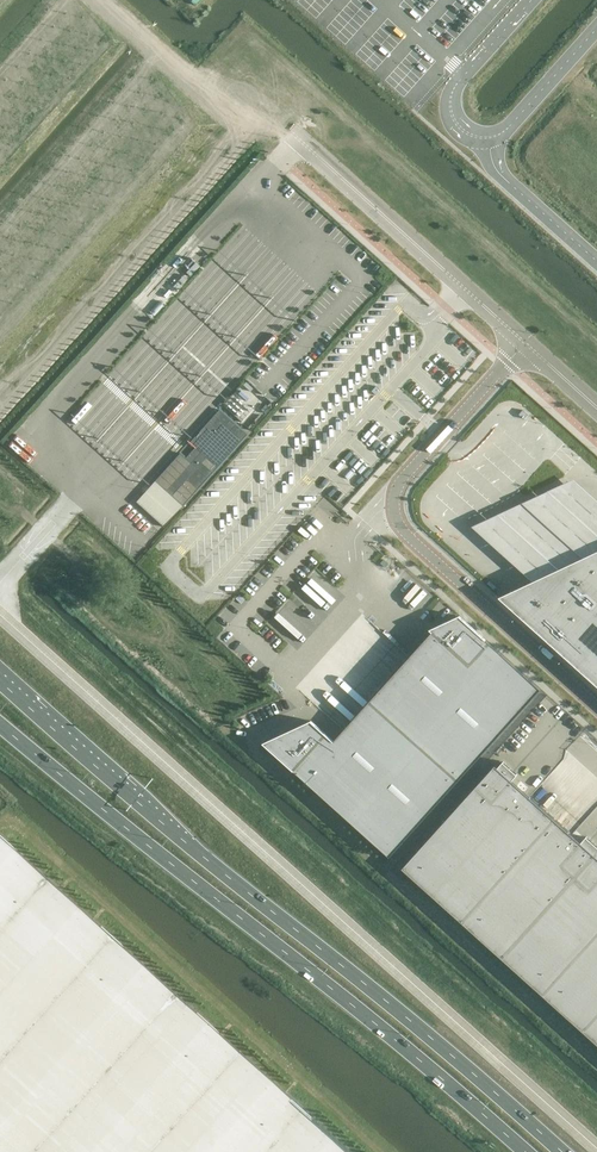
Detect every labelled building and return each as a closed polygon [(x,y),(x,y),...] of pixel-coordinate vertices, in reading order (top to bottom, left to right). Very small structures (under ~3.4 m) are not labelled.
[(265,405),(261,410),(265,413),(269,408),(265,405)] [(180,453),(155,480),(182,505),(246,434),(219,409),(189,442),(195,447),(185,458),(180,453)] [(534,583),(596,554),(596,502),(573,480),(471,527),(503,556),(534,583)] [(384,559),(381,563),(386,567),(389,564),(384,559)] [(499,597),(596,685),(596,569),(585,559),(549,601),(531,584),(502,598),(500,597),(499,597)] [(390,857),(541,689),(460,616),(452,619),(453,621),(435,629),(410,657),(344,730),(334,741),(311,721),(300,726),(301,727),(265,744),(390,857)] [(402,868),(596,1043),(596,847),(589,839),(584,844),(572,834),(530,796),(515,782),(519,777),(505,764),(501,769),(496,765),(402,868)] [(0,834),(0,1151),(353,1151),(0,834)]
